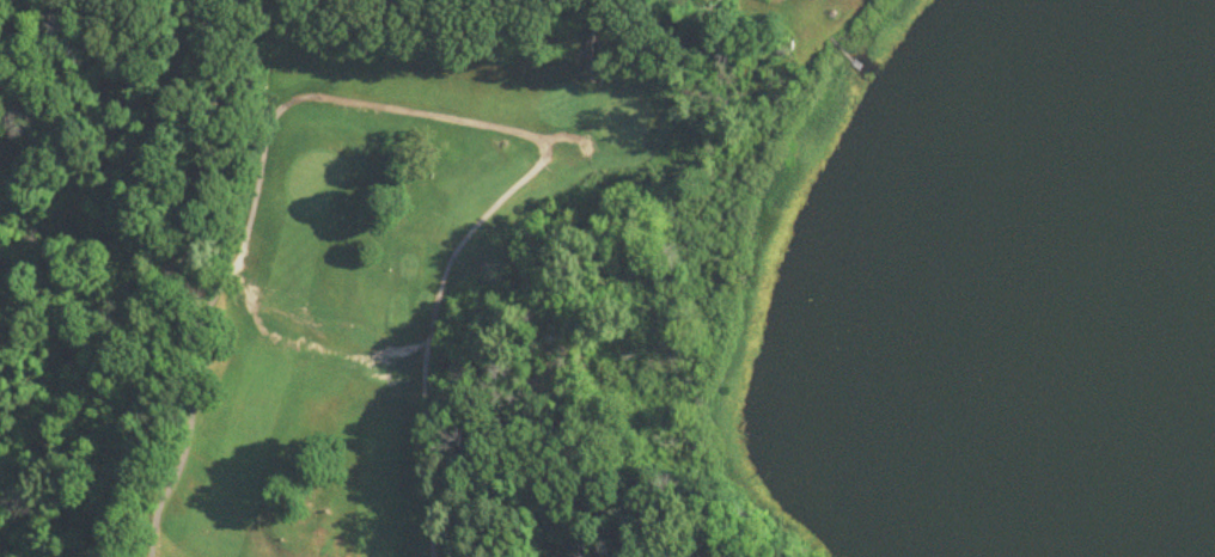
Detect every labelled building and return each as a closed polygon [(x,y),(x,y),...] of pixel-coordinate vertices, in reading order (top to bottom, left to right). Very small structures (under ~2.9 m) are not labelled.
[(9,110),(8,78),(0,79),(0,110),(9,110)]
